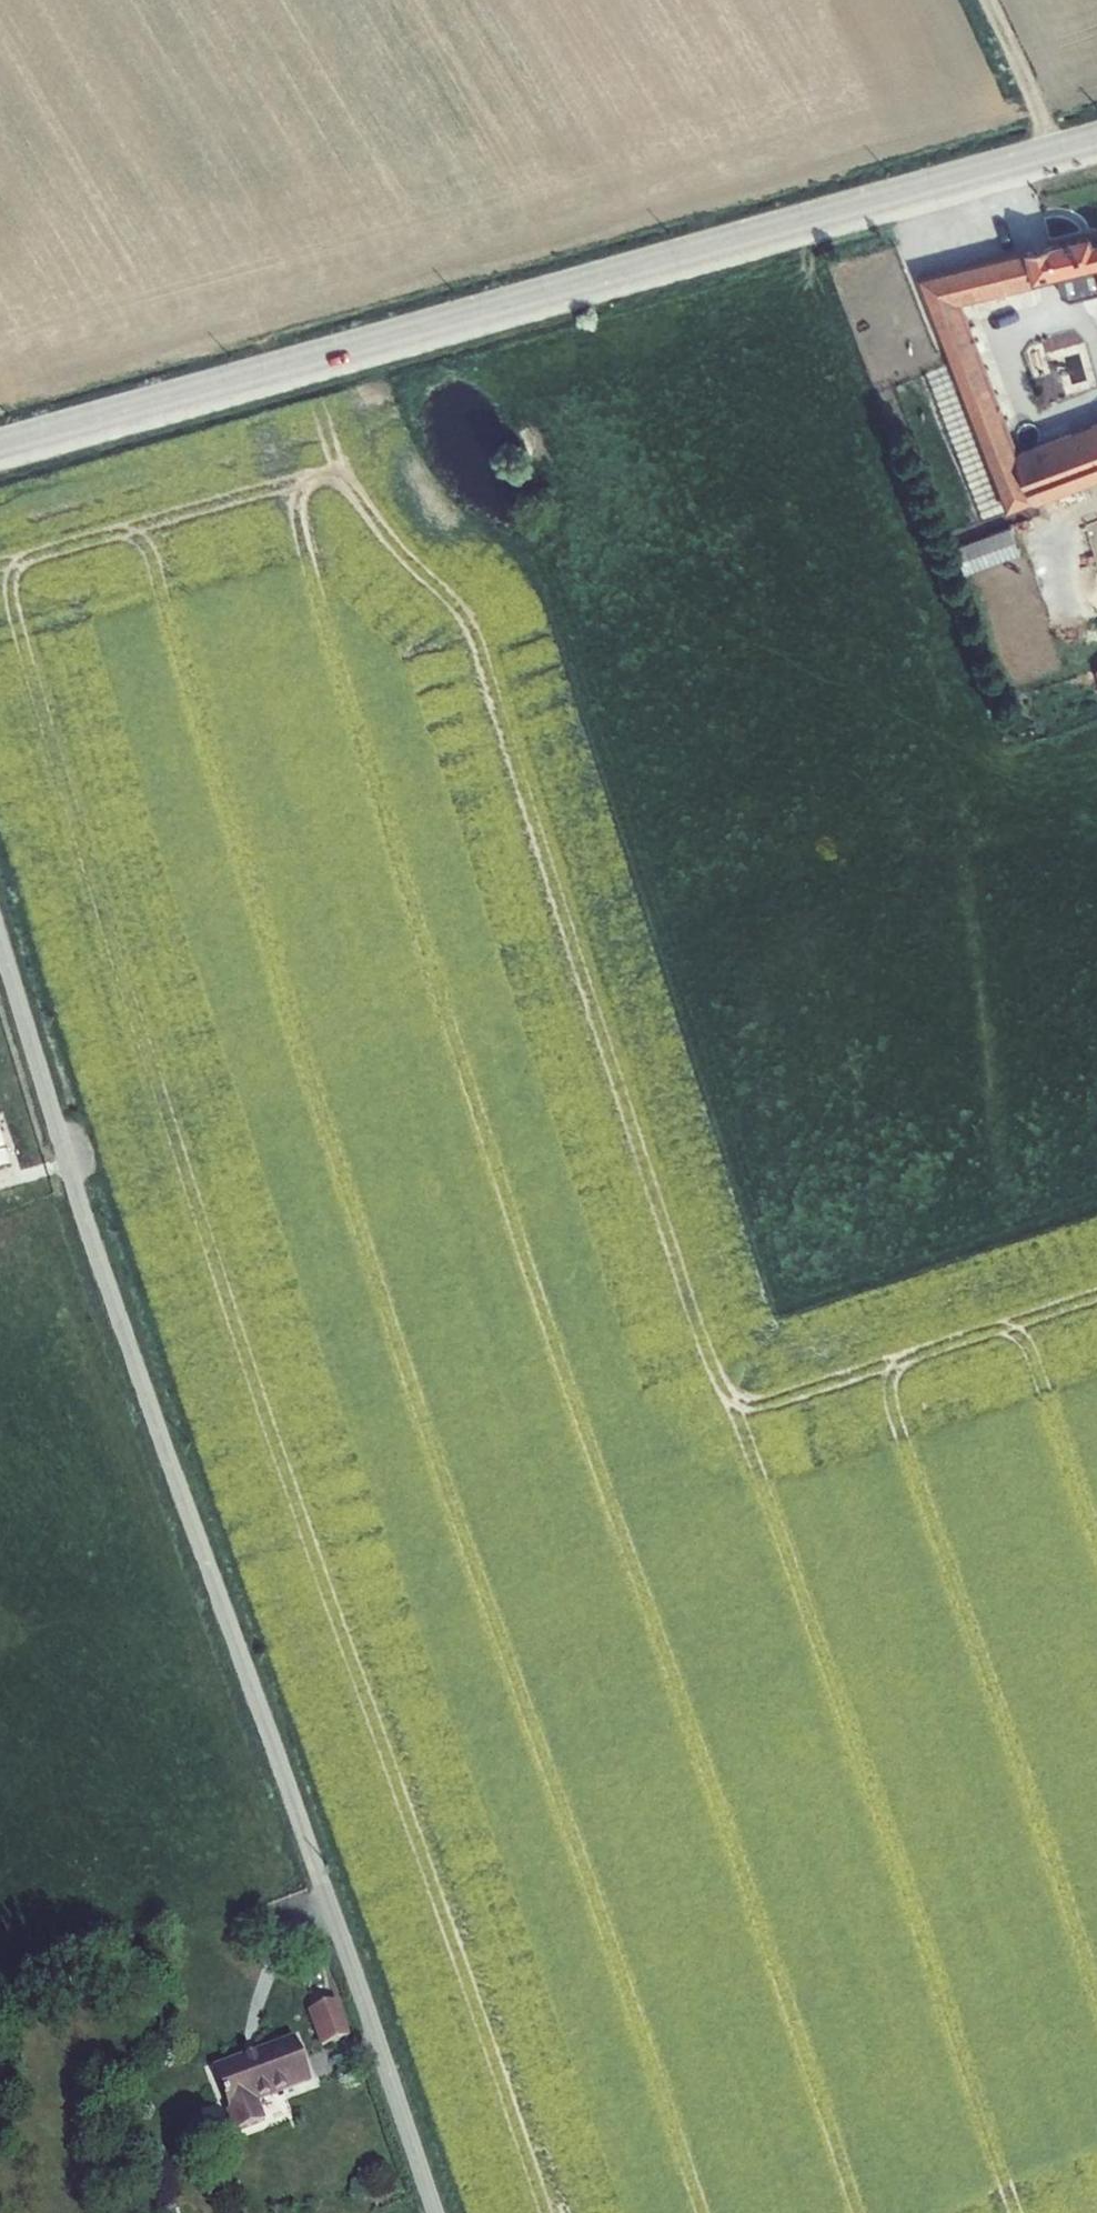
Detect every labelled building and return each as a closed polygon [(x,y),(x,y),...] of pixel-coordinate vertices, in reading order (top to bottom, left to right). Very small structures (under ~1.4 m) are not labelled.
[(1035,278),(1096,263),(1096,240),(1094,241),(1091,233),(1028,249),(1035,278)] [(1019,449),(962,302),(1035,285),(1035,278),(1028,249),(1027,247),(917,275),(1006,512),(1096,478),(1096,419),(1019,449)] [(306,2012),(319,2047),(348,2037),(337,2001),(306,2012)] [(309,2084),(292,2038),(211,2067),(227,2111),(224,2112),(232,2132),(264,2120),(258,2103),(309,2084)]
